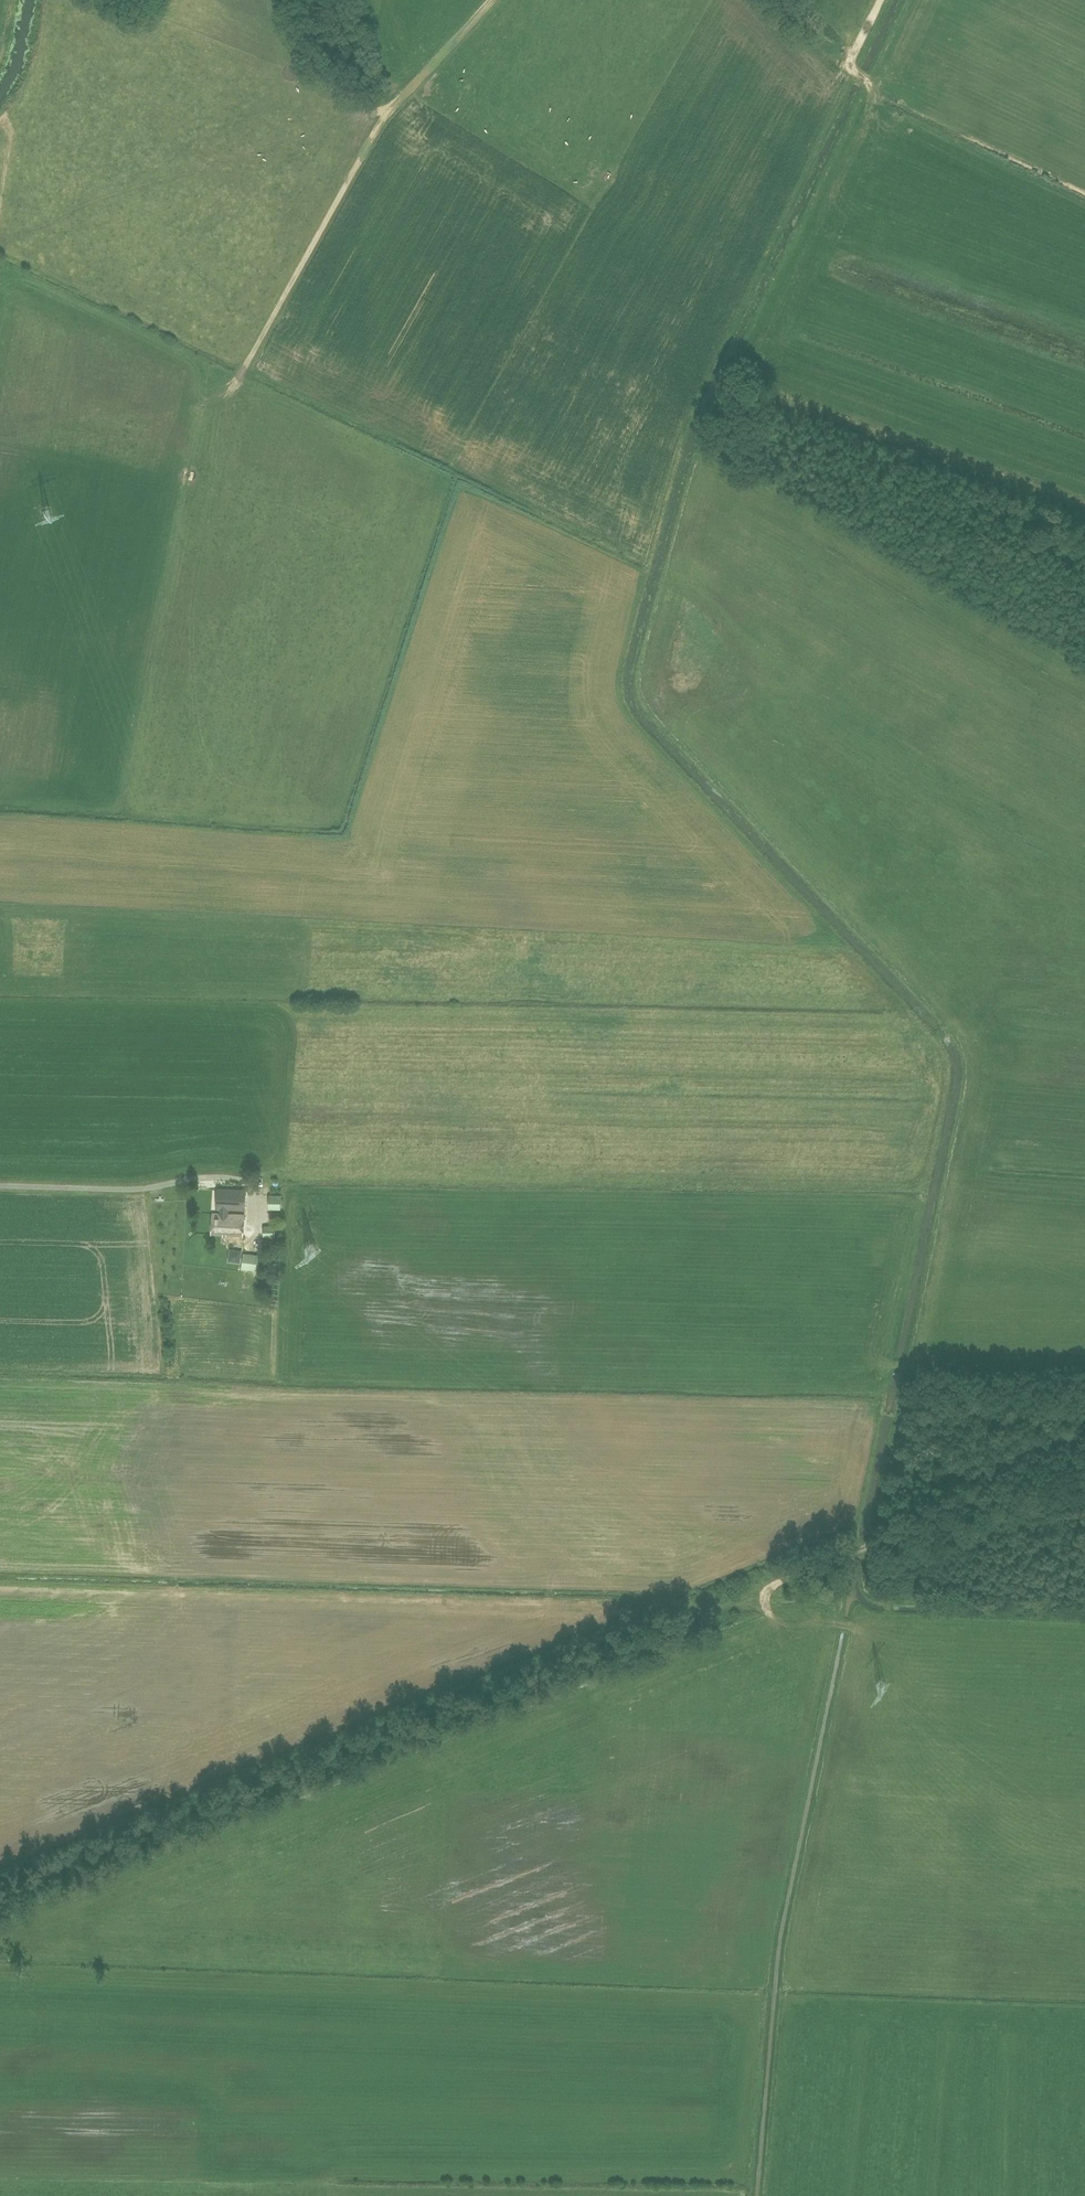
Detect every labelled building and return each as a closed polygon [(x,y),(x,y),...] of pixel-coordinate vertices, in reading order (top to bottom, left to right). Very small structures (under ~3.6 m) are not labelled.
[(216,1208),(223,1209),(222,1214),(212,1214),(211,1235),(243,1236),(244,1215),(228,1215),(228,1209),(244,1210),(246,1190),(217,1188),(216,1208)] [(280,1209),(280,1195),(269,1195),(269,1209),(280,1209)] [(275,1237),(275,1225),(263,1225),(263,1237),(275,1237)] [(259,1256),(243,1254),(241,1269),(249,1269),(257,1270),(259,1256)] [(277,1263),(267,1263),(267,1275),(277,1275),(277,1263)]
